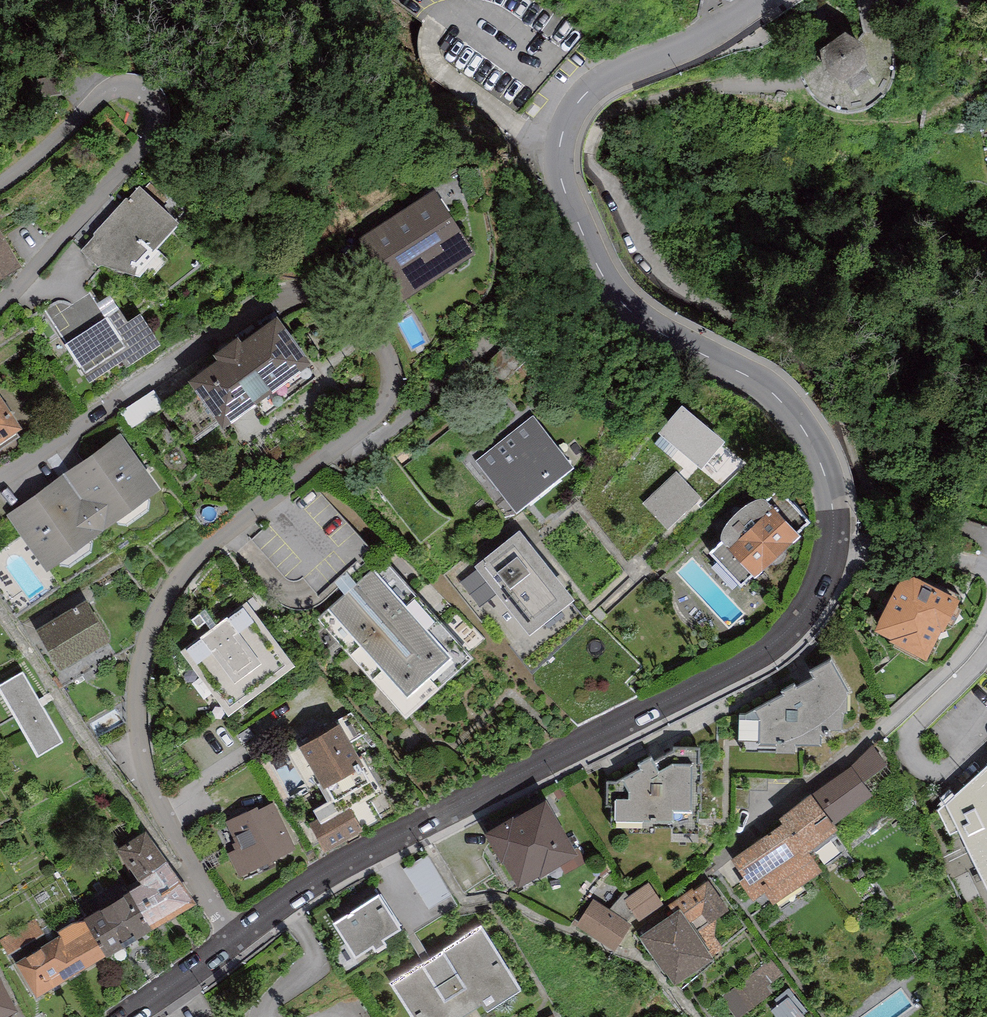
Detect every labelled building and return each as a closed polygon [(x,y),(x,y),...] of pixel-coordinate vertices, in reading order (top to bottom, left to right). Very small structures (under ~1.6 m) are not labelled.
[(846,37),(821,54),(824,75),(842,90),(868,73),(866,51),(846,37)] [(94,238),(81,254),(98,271),(100,270),(102,270),(134,282),(179,229),(139,190),(129,201),(126,201),(94,235),(94,238)] [(476,258),(434,195),(357,245),(399,309),(476,258)] [(0,233),(0,283),(22,271),(0,233)] [(128,324),(109,299),(57,336),(89,387),(123,365),(126,372),(159,349),(140,317),(128,324)] [(527,364),(488,321),(467,339),(506,383),(527,364)] [(218,366),(190,386),(224,434),(312,372),(277,323),(243,347),(238,341),(213,359),(218,366)] [(165,409),(154,391),(119,414),(131,431),(165,409)] [(23,433),(0,398),(0,449),(23,433)] [(725,445),(682,409),(659,437),(702,473),(725,445)] [(533,419),(475,463),(518,519),(573,473),(533,419)] [(162,496),(121,438),(6,517),(47,576),(162,496)] [(677,473),(644,506),(668,532),(702,501),(677,473)] [(798,540),(811,529),(780,493),(767,504),(754,504),(740,513),(730,522),(723,534),(721,542),(722,547),(710,559),(741,591),(752,581),(755,584),(800,542),(798,540)] [(575,605),(521,535),(474,572),(529,642),(575,605)] [(452,664),(373,571),(326,611),(407,705),(452,664)] [(960,607),(914,582),(899,588),(874,637),(927,666),(960,607)] [(110,648),(86,605),(36,634),(61,677),(110,648)] [(296,671),(247,605),(180,655),(229,721),(296,671)] [(746,719),(740,719),(739,746),(759,746),(759,751),(776,751),(777,757),(794,758),(794,750),(821,751),(820,741),(829,741),(829,735),(842,735),(842,717),(847,717),(848,697),(831,666),(811,677),(814,683),(796,693),(794,690),(781,697),(783,700),(754,715),(753,714),(746,719)] [(0,689),(0,694),(38,761),(63,747),(22,676),(0,689)] [(339,731),(300,752),(324,795),(363,773),(339,731)] [(849,768),(863,787),(888,769),(872,747),(849,768)] [(697,833),(699,753),(673,752),(651,762),(638,769),(641,773),(617,786),(607,785),(605,830),(697,833)] [(863,787),(849,768),(810,797),(812,799),(832,828),(872,799),(863,787)] [(945,808),(986,895),(986,769),(945,808)] [(805,860),(810,856),(838,836),(832,828),(812,799),(779,823),(782,827),(805,860)] [(257,809),(225,823),(234,844),(231,846),(233,852),(228,854),(240,879),(296,853),(274,805),(259,812),(257,809)] [(545,805),(485,838),(518,896),(577,862),(545,805)] [(309,825),(326,857),(363,836),(350,812),(322,827),(318,820),(309,825)] [(822,873),(810,856),(805,860),(782,827),(730,863),(743,883),(738,886),(751,905),(764,896),(773,908),(822,873)] [(116,853),(138,887),(169,868),(147,834),(116,853)] [(738,886),(743,883),(730,863),(720,870),(733,890),(738,886)] [(196,910),(169,868),(138,887),(139,890),(130,896),(153,935),(196,910)] [(692,892),(669,908),(675,916),(681,911),(697,935),(715,922),(728,913),(708,884),(694,894),(692,892)] [(631,898),(626,901),(634,917),(639,924),(663,907),(649,887),(631,898)] [(609,913),(627,925),(634,917),(626,901),(631,898),(624,893),(609,913)] [(84,924),(105,960),(107,963),(153,935),(130,896),(84,924)] [(383,945),(401,934),(378,898),(331,928),(355,964),(374,952),(377,957),(387,951),(383,945)] [(609,913),(593,902),(575,928),(615,954),(632,928),(627,925),(609,913)] [(675,916),(640,940),(676,990),(715,964),(712,959),(697,935),(681,911),(675,916)] [(35,918),(0,938),(0,945),(7,957),(45,936),(35,918)] [(715,939),(715,922),(697,935),(712,959),(721,951),(715,939)] [(36,1001),(105,960),(84,924),(72,927),(59,936),(61,939),(16,967),(36,1001)] [(480,929),(389,986),(410,1016),(485,1016),(520,995),(480,929)] [(770,960),(718,1000),(731,1016),(748,1016),(774,997),(768,990),(784,978),(770,960)] [(17,1016),(0,984),(0,1016),(17,1016)] [(774,1016),(802,1016),(807,1013),(789,990),(775,1001),(779,1006),(771,1013),(774,1016)]
